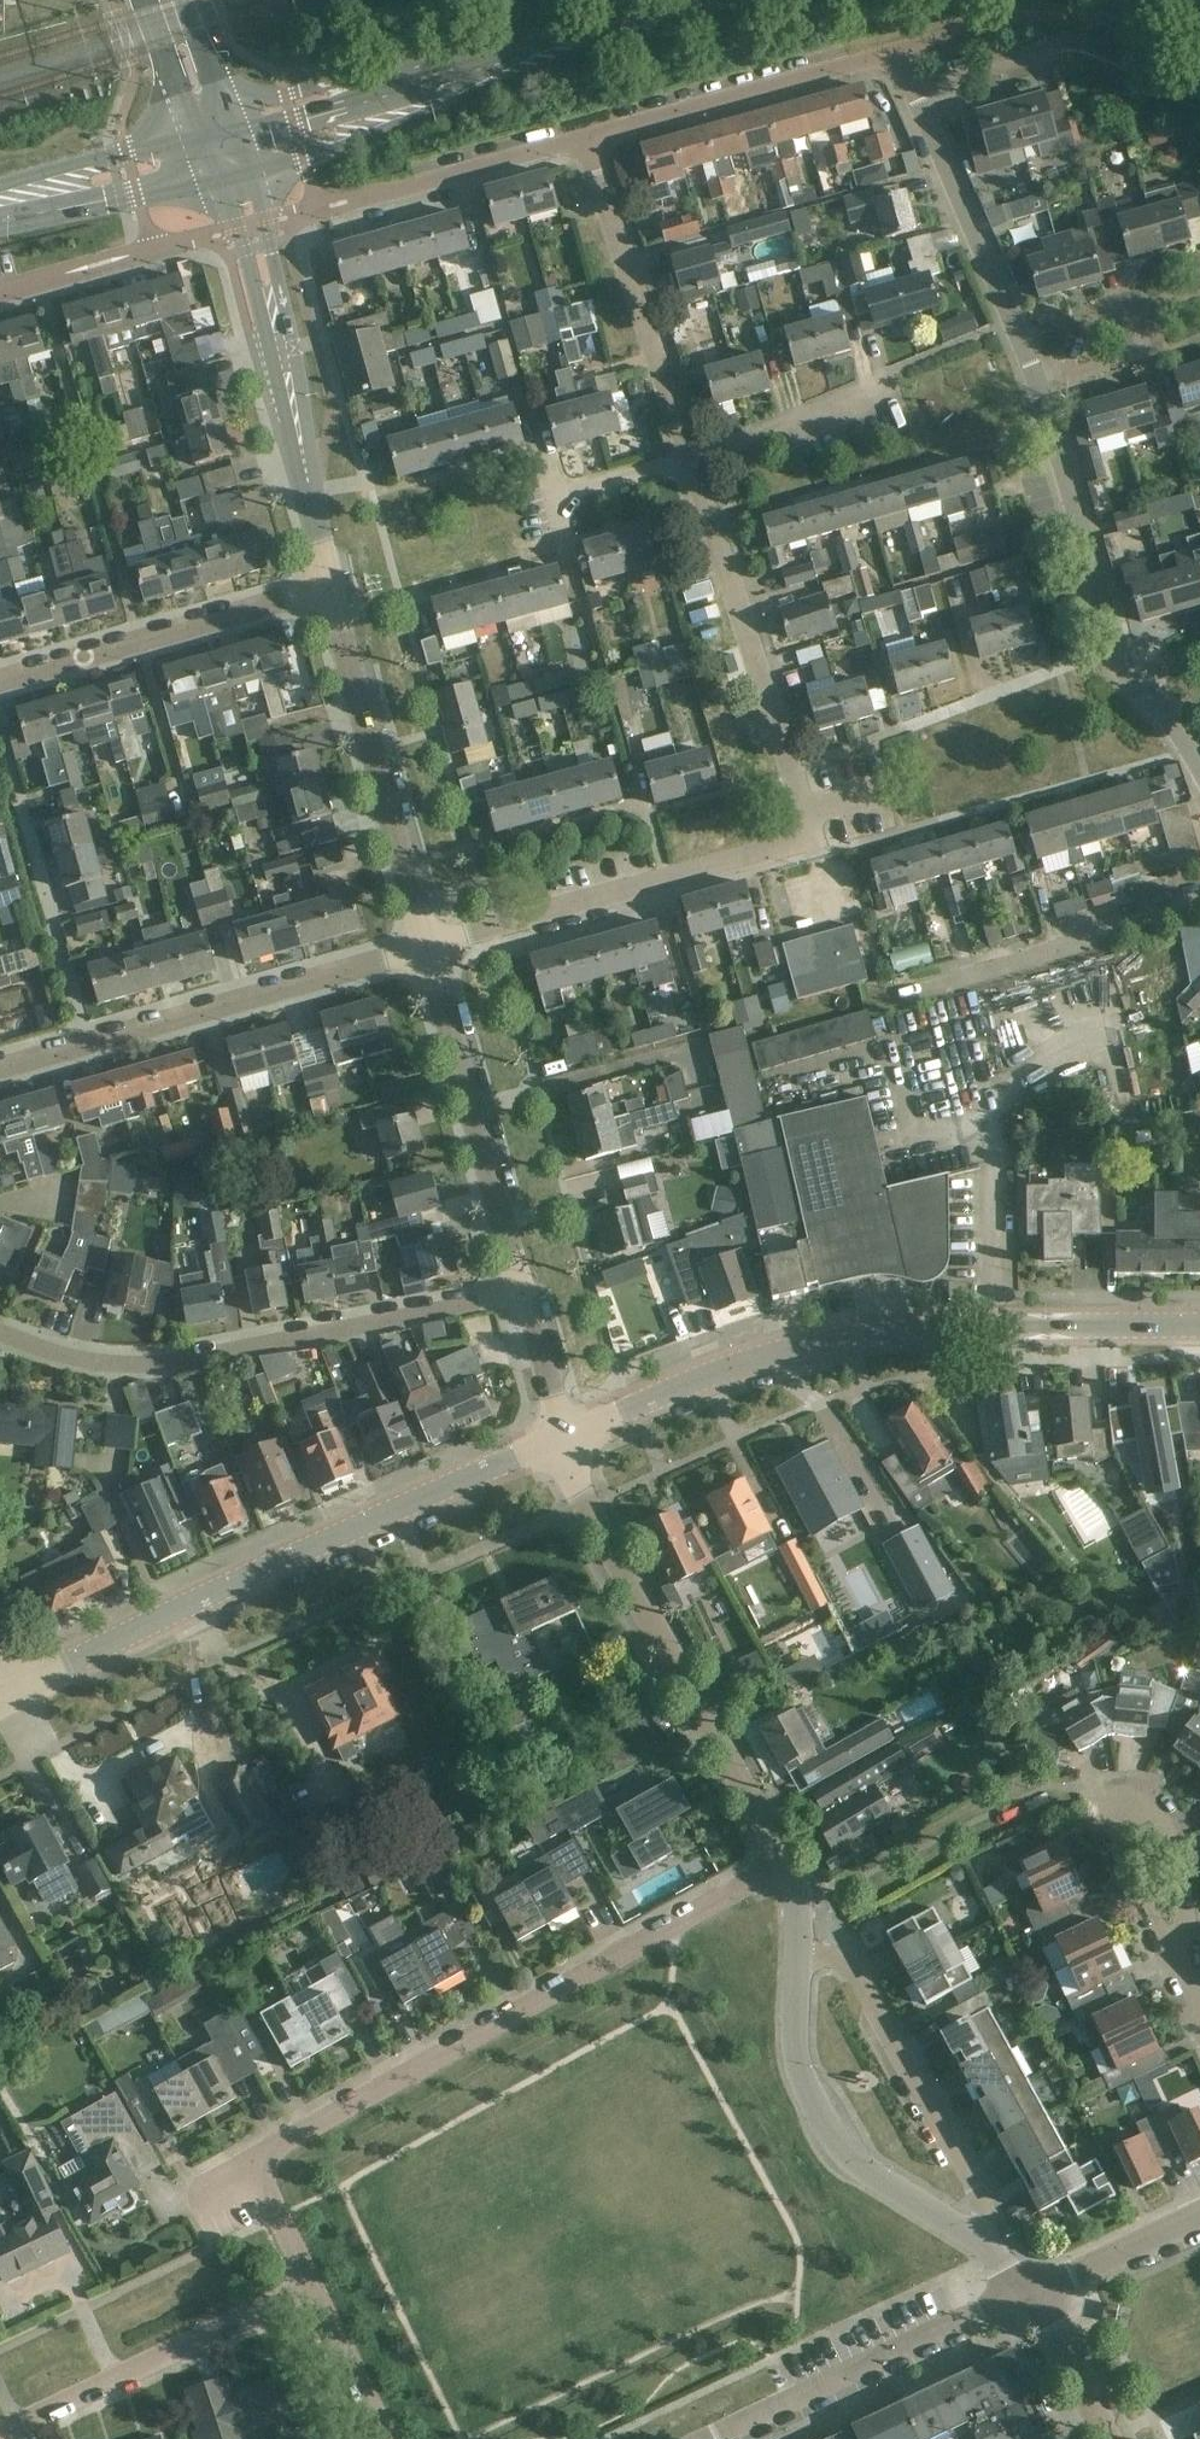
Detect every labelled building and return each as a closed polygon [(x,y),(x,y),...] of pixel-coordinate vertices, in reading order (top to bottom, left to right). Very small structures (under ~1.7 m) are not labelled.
[(863,88),(831,97),(839,128),(871,119),(875,137),(864,140),(871,164),(895,157),(883,115),(871,118),(863,88)] [(831,97),(799,105),(808,136),(839,128),(831,97)] [(1050,124),(1042,97),(1011,106),(1023,149),(1038,145),(1042,156),(1074,147),(1067,120),(1050,124)] [(1011,106),(1004,107),(1002,100),(983,106),(985,112),(979,114),(986,142),(970,146),(978,174),(1010,165),(1007,153),(1023,149),(1011,106)] [(808,136),(799,105),(768,114),(791,198),(793,198),(804,195),(793,158),(796,154),(792,141),(808,136)] [(768,114),(737,123),(745,154),(746,153),(751,172),(767,168),(768,172),(771,171),(782,209),(795,205),(793,198),(791,198),(768,114)] [(737,123),(705,131),(724,197),(737,194),(732,178),(736,177),(731,157),(745,154),(737,123)] [(724,197),(705,131),(674,140),(683,171),(703,165),(712,201),(724,197)] [(642,149),(650,179),(641,181),(648,205),(672,199),(668,185),(686,180),(683,171),(674,140),(642,149)] [(853,168),(852,165),(846,144),(823,150),(828,169),(837,166),(839,175),(854,171),(853,168)] [(517,182),(527,219),(559,210),(549,173),(517,182)] [(495,228),(527,219),(517,182),(485,190),(495,228)] [(1144,191),(1149,211),(1160,250),(1191,241),(1186,223),(1199,219),(1199,215),(1191,182),(1183,184),(1175,186),(1174,183),(1144,191)] [(873,191),(844,198),(851,226),(860,224),(878,219),(884,239),(917,230),(916,227),(920,223),(917,213),(912,212),(906,194),(895,197),(876,203),(873,191)] [(1009,206),(1008,206),(1012,222),(1048,212),(1047,209),(1043,195),(1036,198),(1016,204),(1009,206)] [(1113,197),(1096,202),(1107,245),(1124,240),(1129,258),(1130,258),(1160,250),(1149,211),(1148,211),(1135,215),(1131,199),(1115,203),(1113,197)] [(1069,234),(1055,238),(1071,289),(1102,281),(1100,274),(1093,249),(1107,245),(1096,202),(1080,206),(1082,215),(1086,229),(1090,244),(1073,249),(1069,234)] [(792,232),(786,211),(727,228),(733,249),(792,232)] [(430,222),(440,259),(472,250),(462,213),(430,222)] [(695,214),(678,219),(684,239),(701,234),(695,214)] [(440,259),(430,222),(399,231),(409,268),(440,259)] [(409,268),(399,231),(367,240),(378,277),(409,268)] [(913,280),(898,285),(908,317),(940,308),(931,276),(941,272),(930,235),(906,242),(912,262),(908,264),(913,280)] [(1071,289),(1055,238),(1042,241),(1046,256),(1029,261),(1040,298),(1071,289)] [(346,286),(378,277),(367,240),(335,249),(346,286)] [(678,274),(673,278),(676,290),(683,290),(683,292),(718,282),(713,266),(732,261),(728,246),(709,251),(674,261),(678,274)] [(848,288),(849,288),(868,283),(860,253),(840,259),(840,260),(841,260),(848,288)] [(797,255),(746,269),(750,283),(801,269),(797,255)] [(819,266),(801,270),(805,284),(823,280),(827,297),(850,291),(849,288),(848,288),(841,260),(840,260),(819,266)] [(182,276),(152,285),(162,320),(175,365),(175,368),(191,364),(201,361),(196,343),(181,347),(178,338),(198,332),(192,312),(182,276)] [(344,309),(337,283),(322,287),(328,313),(344,309)] [(152,285),(123,293),(137,341),(151,337),(147,325),(162,320),(152,285)] [(876,326),(908,317),(898,285),(853,298),(858,316),(871,312),(876,326)] [(548,289),(553,309),(566,306),(561,286),(548,289)] [(539,313),(553,309),(548,289),(534,293),(539,313)] [(137,341),(123,293),(94,301),(109,353),(109,352),(131,346),(130,343),(137,341)] [(679,304),(676,293),(662,297),(665,308),(679,304)] [(109,353),(94,301),(64,309),(69,325),(60,328),(65,347),(74,345),(89,341),(105,396),(118,392),(113,375),(115,375),(109,352),(109,353)] [(686,302),(669,307),(674,321),(690,316),(686,302)] [(560,332),(553,309),(539,313),(511,322),(519,353),(549,344),(547,336),(560,332)] [(477,313),(457,319),(461,333),(480,328),(477,313)] [(398,351),(394,336),(388,314),(348,325),(352,340),(339,344),(354,398),(393,387),(384,355),(398,351)] [(944,339),(977,328),(972,314),(939,325),(944,339)] [(16,361),(15,361),(20,378),(21,378),(28,401),(27,401),(32,422),(45,419),(28,357),(46,352),(36,317),(6,325),(16,361)] [(814,325),(823,360),(852,352),(842,317),(814,325)] [(457,319),(434,325),(438,339),(461,333),(457,319)] [(0,327),(0,386),(9,384),(8,381),(20,378),(15,361),(16,361),(6,325),(0,327)] [(795,368),(823,360),(814,325),(785,332),(795,368)] [(428,326),(394,336),(398,351),(432,342),(428,326)] [(483,333),(463,339),(467,355),(487,349),(483,333)] [(444,361),(467,355),(463,339),(440,345),(444,361)] [(517,376),(507,340),(489,345),(499,381),(517,376)] [(433,348),(410,355),(414,369),(437,363),(433,348)] [(734,364),(744,399),(772,391),(762,356),(734,364)] [(163,361),(144,366),(147,380),(166,374),(163,361)] [(719,369),(706,372),(716,407),(744,399),(734,364),(719,369)] [(188,433),(224,424),(215,391),(206,393),(199,365),(166,375),(172,393),(186,389),(188,398),(179,401),(188,433)] [(1174,374),(1179,391),(1163,396),(1174,432),(1190,427),(1186,413),(1199,409),(1199,366),(1174,374)] [(590,441),(574,383),(570,369),(556,373),(561,390),(556,391),(562,409),(548,413),(558,450),(590,441)] [(574,383),(590,441),(622,432),(612,395),(601,398),(595,377),(574,383)] [(15,404),(27,401),(28,401),(21,378),(20,378),(8,381),(9,384),(15,404)] [(1145,389),(1113,399),(1124,436),(1127,446),(1156,438),(1160,451),(1175,447),(1174,443),(1166,415),(1153,418),(1145,389)] [(484,416),(494,452),(526,444),(516,407),(510,409),(507,397),(480,404),(483,416),(484,416)] [(404,399),(371,409),(373,417),(407,407),(404,399)] [(1093,445),(1124,436),(1113,399),(1083,408),(1093,445)] [(122,414),(125,425),(130,442),(150,436),(143,408),(122,414)] [(453,425),(463,461),(494,452),(484,416),(483,416),(453,425)] [(368,451),(382,448),(374,420),(361,425),(368,451)] [(224,424),(188,433),(196,465),(232,456),(224,424)] [(130,442),(125,425),(101,432),(105,449),(130,442)] [(422,433),(432,470),(463,461),(453,425),(422,433)] [(421,433),(390,442),(391,446),(394,458),(400,479),(432,470),(422,433),(421,433)] [(74,461),(68,441),(40,449),(46,469),(74,461)] [(170,461),(165,445),(147,450),(152,466),(170,461)] [(1107,480),(1098,447),(1080,453),(1088,485),(1107,480)] [(24,452),(12,455),(16,472),(28,469),(24,452)] [(139,472),(134,454),(108,461),(112,479),(139,472)] [(968,462),(933,472),(946,514),(947,518),(964,513),(960,497),(965,496),(970,511),(985,506),(980,490),(976,490),(968,462)] [(234,467),(202,475),(207,494),(239,485),(234,467)] [(79,489),(74,471),(48,478),(53,496),(79,489)] [(933,472),(900,481),(909,512),(911,519),(912,524),(946,514),(933,472)] [(48,506),(41,481),(25,485),(31,511),(48,506)] [(900,481),(866,491),(874,522),(909,512),(900,481)] [(220,525),(219,525),(220,529),(221,529),(235,578),(265,570),(255,535),(237,540),(230,514),(246,509),(241,491),(212,498),(212,502),(213,501),(220,525)] [(841,531),(842,531),(874,522),(866,491),(832,500),(841,531)] [(2,552),(28,545),(16,499),(0,503),(0,527),(1,530),(0,530),(0,552),(2,552)] [(832,500),(798,510),(807,541),(841,531),(832,500)] [(207,528),(219,525),(220,525),(213,501),(212,502),(201,505),(207,528)] [(162,546),(150,503),(137,506),(141,522),(138,523),(149,565),(128,570),(135,594),(144,591),(147,603),(177,594),(163,545),(162,546)] [(1159,518),(1156,504),(1145,507),(1148,521),(1159,518)] [(1148,521),(1145,507),(1113,515),(1118,535),(1150,526),(1148,521)] [(783,548),(806,541),(807,541),(798,510),(763,520),(771,548),(767,550),(772,568),(787,564),(783,548)] [(178,541),(163,545),(177,594),(206,586),(192,537),(186,516),(172,520),(178,541)] [(919,523),(912,525),(920,552),(927,576),(961,566),(957,552),(937,558),(934,547),(927,549),(919,523)] [(912,525),(904,527),(912,554),(920,552),(912,525)] [(998,527),(985,531),(992,557),(1005,553),(998,527)] [(75,528),(64,532),(89,619),(119,611),(109,576),(92,580),(82,541),(79,542),(75,528)] [(647,528),(615,537),(626,574),(658,565),(647,528)] [(61,589),(50,592),(60,627),(89,619),(64,532),(63,529),(52,532),(56,547),(55,548),(60,566),(56,573),(61,589)] [(220,529),(192,537),(206,586),(235,578),(221,529),(220,529)] [(1160,557),(1165,576),(1176,613),(1199,606),(1199,535),(1187,538),(1190,548),(1177,552),(1160,557)] [(626,574),(615,537),(583,546),(594,583),(626,574)] [(851,542),(844,544),(852,572),(859,599),(874,595),(866,568),(859,570),(851,542)] [(852,572),(844,544),(837,546),(844,574),(852,572)] [(2,552),(0,552),(0,586),(16,581),(11,564),(6,566),(2,552)] [(1145,622),(1176,613),(1165,576),(1150,580),(1144,561),(1124,567),(1129,585),(1134,584),(1145,622)] [(815,580),(811,564),(784,571),(789,587),(815,580)] [(977,596),(992,592),(985,567),(970,571),(977,596)] [(527,577),(537,614),(569,605),(559,568),(527,577)] [(825,595),(778,610),(788,639),(811,632),(812,637),(837,629),(834,619),(841,617),(837,606),(831,608),(828,601),(855,593),(850,576),(822,584),(826,594),(825,595)] [(506,623),(537,614),(527,577),(495,585),(506,623)] [(495,585),(464,594),(474,631),(506,623),(495,585)] [(914,589),(901,593),(909,624),(923,620),(921,613),(937,609),(930,585),(914,589)] [(21,601),(17,587),(0,592),(4,605),(0,607),(0,639),(1,644),(31,635),(21,601)] [(50,592),(21,601),(31,635),(60,627),(50,592)] [(442,640),(474,631),(464,594),(432,603),(442,640)] [(999,616),(1008,651),(1036,644),(1027,608),(999,616)] [(1008,651),(999,616),(970,623),(980,659),(1008,651)] [(282,636),(253,644),(263,680),(262,680),(272,718),(288,714),(278,676),(292,672),(282,636)] [(443,663),(436,637),(421,643),(428,666),(443,663)] [(659,641),(646,644),(652,666),(665,662),(662,649),(659,641)] [(684,643),(667,648),(670,661),(688,656),(684,643)] [(253,644),(224,652),(237,702),(238,702),(250,698),(247,685),(262,680),(263,680),(253,644)] [(638,670),(652,666),(646,644),(632,648),(638,670)] [(819,645),(795,651),(798,664),(822,658),(819,645)] [(946,645),(918,653),(927,688),(956,680),(946,645)] [(224,652),(195,661),(216,735),(226,732),(220,711),(239,706),(238,702),(237,702),(224,652)] [(899,696),(927,688),(918,653),(889,661),(899,696)] [(688,656),(670,661),(676,681),(693,676),(692,672),(688,656)] [(195,661),(165,669),(175,705),(176,707),(190,704),(194,719),(193,719),(198,740),(216,735),(195,661)] [(665,662),(652,666),(658,686),(671,683),(665,662)] [(652,666),(638,670),(644,690),(647,690),(658,686),(652,666)] [(576,668),(554,674),(558,689),(580,683),(576,668)] [(527,698),(558,689),(554,674),(522,683),(527,698)] [(846,723),(837,688),(833,676),(805,684),(818,731),(846,723)] [(137,677),(107,685),(117,721),(116,721),(121,737),(122,737),(128,760),(138,757),(142,756),(131,717),(132,717),(147,713),(137,677)] [(865,681),(837,688),(846,723),(875,716),(865,681)] [(511,702),(527,698),(522,683),(507,687),(506,685),(491,689),(496,709),(512,704),(511,702)] [(107,685),(78,693),(88,729),(92,742),(93,746),(109,742),(115,764),(128,760),(122,737),(121,737),(116,721),(117,721),(107,685)] [(471,685),(439,694),(450,733),(447,734),(453,754),(466,751),(488,745),(487,743),(471,685)] [(561,693),(565,707),(585,702),(581,687),(561,693)] [(78,693),(49,702),(59,737),(73,733),(75,741),(82,745),(92,742),(88,729),(78,693)] [(542,714),(565,707),(561,693),(538,699),(542,714)] [(535,700),(511,706),(515,721),(539,714),(535,700)] [(59,737),(49,702),(19,710),(23,723),(6,727),(16,760),(32,756),(29,745),(43,742),(48,761),(51,760),(57,781),(69,778),(62,754),(58,737),(59,737)] [(273,736),(272,734),(266,714),(242,721),(249,744),(258,741),(273,736)] [(288,729),(272,734),(273,736),(258,741),(263,760),(295,750),(288,729)] [(62,754),(69,778),(71,788),(74,787),(84,784),(75,751),(62,754)] [(711,751),(678,759),(688,796),(721,787),(711,751)] [(288,794),(324,784),(315,752),(279,762),(288,794)] [(662,764),(646,768),(656,804),(688,796),(678,759),(662,764)] [(582,771),(592,806),(624,798),(614,762),(582,771)] [(231,803),(228,791),(221,769),(193,776),(196,788),(202,811),(231,803)] [(551,779),(561,815),(592,806),(582,771),(551,779)] [(497,833),(529,824),(515,773),(499,778),(503,793),(487,797),(497,833)] [(483,802),(474,776),(460,782),(467,805),(483,802)] [(551,779),(519,788),(529,824),(561,815),(551,779)] [(228,791),(231,803),(233,809),(235,808),(264,800),(260,783),(228,791)] [(324,784),(288,794),(296,825),(299,825),(306,849),(338,839),(332,816),(333,816),(324,784)] [(1158,813),(1177,807),(1172,788),(1148,795),(1145,785),(1116,793),(1128,833),(1157,825),(1154,813),(1158,813)] [(1116,793),(1087,802),(1099,842),(1128,833),(1116,793)] [(174,820),(168,800),(164,802),(139,808),(145,828),(174,820)] [(264,800),(235,808),(240,825),(268,817),(264,800)] [(1099,842),(1087,802),(1059,810),(1071,850),(1070,850),(1074,866),(1085,864),(1081,847),(1099,842)] [(1158,813),(1162,826),(1190,818),(1186,804),(1177,807),(1158,813)] [(1041,859),(1070,850),(1071,850),(1059,810),(1030,819),(1041,859)] [(50,823),(59,856),(96,846),(95,845),(87,813),(50,823)] [(1162,826),(1166,840),(1194,831),(1190,818),(1162,826)] [(124,822),(113,825),(118,840),(128,837),(124,822)] [(974,836),(983,866),(1006,859),(1009,874),(1024,870),(1019,852),(1016,853),(1009,826),(974,836)] [(1166,840),(1170,853),(1198,844),(1194,831),(1166,840)] [(149,849),(146,836),(128,841),(131,854),(149,849)] [(974,836),(940,845),(949,876),(962,872),(965,882),(985,876),(983,866),(974,836)] [(288,841),(276,844),(280,856),(292,852),(288,841)] [(96,846),(59,856),(68,888),(72,887),(78,905),(108,897),(103,878),(104,878),(100,863),(111,860),(107,842),(95,845),(96,846)] [(345,863),(339,844),(313,852),(319,871),(345,863)] [(1170,853),(1174,867),(1199,859),(1199,851),(1198,844),(1170,853)] [(906,855),(915,885),(949,876),(940,845),(906,855)] [(1141,877),(1174,867),(1170,853),(1137,863),(1141,877)] [(915,885),(906,855),(872,865),(880,893),(875,894),(881,912),(895,907),(891,892),(915,885)] [(296,856),(282,860),(286,876),(301,872),(296,856)] [(268,882),(286,876),(282,860),(263,866),(268,882)] [(1141,877),(1137,863),(1112,870),(1116,884),(1141,877)] [(211,895),(218,922),(235,917),(221,867),(205,872),(210,889),(211,895)] [(16,876),(0,881),(0,909),(24,902),(16,876)] [(1111,880),(1086,886),(1090,900),(1093,899),(1096,907),(1111,902),(1109,895),(1114,893),(1111,880)] [(747,884),(715,893),(725,930),(757,921),(747,884)] [(968,913),(960,886),(945,890),(953,917),(968,913)] [(353,893),(323,901),(334,938),(364,929),(353,893)] [(725,930),(715,893),(683,902),(693,938),(725,930)] [(211,895),(194,899),(202,927),(218,922),(211,895)] [(275,954),(304,946),(294,909),(290,895),(274,899),(278,914),(265,917),(275,954)] [(1088,910),(1084,896),(1054,904),(1058,918),(1088,910)] [(304,946),(334,938),(323,901),(294,909),(304,946)] [(121,924),(140,919),(136,902),(116,908),(121,924)] [(105,930),(100,912),(75,919),(80,937),(105,930)] [(1020,936),(1014,915),(1000,919),(1006,940),(1020,936)] [(275,954),(265,917),(235,926),(245,962),(275,954)] [(1004,944),(998,921),(984,925),(990,948),(1004,944)] [(173,924),(144,932),(149,950),(159,987),(188,979),(178,942),(173,924)] [(658,924),(626,933),(636,969),(640,983),(653,980),(655,987),(674,982),(667,959),(658,924)] [(852,927),(783,946),(788,963),(798,999),(860,982),(867,980),(860,955),(852,927)] [(207,933),(178,942),(188,979),(218,971),(207,933)] [(595,941),(604,978),(636,969),(626,933),(595,941)] [(563,950),(573,986),(604,978),(595,941),(563,950)] [(771,941),(754,946),(761,971),(788,963),(783,946),(779,947),(773,949),(771,941)] [(711,969),(704,943),(685,949),(693,974),(711,969)] [(19,972),(42,965),(36,946),(0,957),(0,977),(19,972)] [(120,958),(130,995),(159,987),(149,950),(146,950),(120,958)] [(562,989),(573,986),(563,950),(531,959),(541,995),(546,1014),(567,1008),(562,989)] [(130,995),(120,958),(90,966),(101,1003),(130,995)] [(1177,998),(1182,1024),(1199,1006),(1199,974),(1190,984),(1177,998)] [(744,1000),(750,1022),(763,1019),(757,996),(744,1000)] [(354,1009),(367,1058),(397,1049),(384,1000),(354,1009)] [(737,1026),(750,1022),(744,1000),(731,1003),(737,1026)] [(335,1059),(318,1064),(326,1093),(341,1089),(335,1067),(337,1067),(367,1058),(354,1009),(323,1017),(333,1053),(335,1059)] [(867,1011),(752,1044),(760,1072),(875,1038),(870,1018),(867,1011)] [(673,1023),(653,1029),(657,1043),(677,1037),(673,1023)] [(267,1032),(260,1034),(267,1057),(270,1071),(283,1067),(284,1067),(288,1084),(305,1079),(310,1098),(325,1094),(326,1093),(318,1064),(303,1068),(301,1063),(291,1026),(267,1032)] [(742,1028),(711,1036),(735,1131),(766,1123),(742,1028)] [(607,1029),(586,1034),(593,1060),(614,1054),(607,1029)] [(657,1043),(653,1029),(631,1035),(635,1049),(657,1043)] [(260,1034),(230,1043),(233,1052),(240,1079),(251,1076),(255,1090),(274,1084),(270,1071),(267,1057),(260,1034)] [(593,1060),(586,1034),(564,1040),(567,1053),(565,1053),(568,1066),(593,1060)] [(155,1063),(163,1091),(172,1089),(176,1102),(191,1098),(187,1085),(204,1080),(196,1052),(155,1063)] [(155,1063),(116,1074),(124,1102),(121,1103),(126,1120),(142,1116),(141,1112),(157,1108),(153,1094),(163,1091),(155,1063)] [(689,1100),(682,1072),(665,1080),(672,1104),(689,1100)] [(124,1102),(116,1074),(76,1085),(84,1113),(86,1122),(99,1118),(102,1127),(126,1120),(121,1103),(124,1102)] [(409,1095),(404,1077),(378,1085),(378,1086),(374,1088),(379,1103),(409,1095)] [(1091,1086),(1074,1081),(1076,1106),(1092,1104),(1091,1086)] [(253,1126),(243,1088),(225,1093),(229,1109),(238,1143),(238,1144),(256,1138),(253,1126)] [(570,1099),(578,1130),(647,1111),(643,1097),(610,1106),(605,1089),(570,1099)] [(25,1099),(35,1136),(66,1127),(56,1091),(25,1099)] [(38,1148),(37,1148),(33,1136),(35,1136),(25,1099),(23,1100),(22,1095),(5,1099),(7,1104),(0,1106),(0,1126),(5,1144),(7,1155),(19,1152),(22,1164),(24,1163),(29,1181),(46,1177),(38,1148)] [(752,1210),(751,1210),(760,1247),(761,1246),(773,1302),(774,1301),(775,1302),(809,1294),(808,1289),(818,1287),(819,1290),(821,1289),(820,1288),(899,1269),(901,1273),(905,1277),(908,1280),(913,1282),(918,1283),(923,1283),(928,1283),(932,1281),(936,1279),(940,1275),(943,1271),(945,1267),(947,1262),(947,1257),(946,1178),(980,1169),(980,1168),(887,1190),(866,1100),(816,1112),(813,1102),(801,1104),(804,1115),(777,1122),(765,1124),(735,1132),(752,1210)] [(401,1120),(397,1103),(361,1113),(365,1130),(380,1126),(390,1161),(425,1151),(416,1116),(401,1120)] [(647,1111),(578,1130),(586,1161),(622,1152),(622,1150),(637,1146),(633,1131),(678,1119),(675,1104),(650,1110),(647,1111)] [(220,1147),(238,1143),(229,1109),(211,1113),(220,1147)] [(77,1138),(85,1165),(105,1160),(97,1132),(77,1138)] [(178,1143),(182,1158),(196,1154),(196,1153),(192,1139),(178,1143)] [(166,1162),(182,1158),(178,1143),(162,1148),(166,1162)] [(238,1143),(220,1147),(196,1153),(196,1154),(202,1176),(243,1166),(238,1144),(238,1143)] [(53,1144),(38,1148),(46,1177),(60,1173),(53,1144)] [(114,1157),(105,1160),(85,1165),(83,1166),(80,1181),(109,1183),(114,1157)] [(1103,1236),(1098,1165),(1065,1166),(1065,1182),(1049,1182),(1049,1188),(1028,1188),(1028,1237),(1045,1237),(1045,1263),(1074,1262),(1074,1236),(1103,1236)] [(630,1211),(601,1218),(611,1255),(656,1243),(655,1240),(671,1236),(665,1213),(655,1215),(650,1196),(659,1193),(654,1174),(645,1176),(620,1183),(625,1202),(628,1201),(630,1211)] [(440,1208),(431,1176),(377,1191),(381,1206),(397,1202),(402,1218),(440,1208)] [(109,1183),(80,1181),(75,1213),(103,1216),(109,1183)] [(1178,1274),(1179,1196),(1156,1195),(1156,1235),(1119,1235),(1118,1274),(1178,1274)] [(1179,1196),(1178,1274),(1199,1275),(1199,1195),(1179,1196)] [(293,1283),(290,1265),(286,1240),(285,1236),(283,1237),(278,1208),(259,1212),(264,1235),(260,1235),(267,1272),(251,1275),(257,1312),(289,1306),(285,1285),(293,1283)] [(740,1254),(760,1247),(751,1210),(724,1221),(725,1225),(666,1247),(678,1280),(689,1307),(712,1298),(717,1312),(756,1298),(740,1254)] [(228,1243),(221,1211),(203,1215),(209,1246),(228,1243)] [(98,1236),(99,1232),(103,1216),(75,1213),(72,1233),(98,1236)] [(13,1275),(31,1231),(15,1224),(0,1218),(0,1270),(13,1275)] [(333,1218),(324,1219),(332,1264),(338,1297),(369,1291),(366,1273),(378,1271),(372,1241),(339,1248),(333,1218)] [(338,1297),(324,1219),(312,1221),(316,1238),(311,1239),(316,1267),(302,1270),(308,1303),(338,1297)] [(369,1226),(372,1241),(397,1234),(398,1234),(394,1220),(369,1226)] [(398,1234),(397,1234),(401,1250),(416,1245),(421,1266),(401,1272),(405,1287),(458,1272),(448,1235),(444,1236),(440,1222),(425,1226),(412,1230),(398,1234)] [(98,1236),(90,1260),(91,1260),(88,1269),(90,1269),(104,1273),(114,1236),(99,1232),(98,1236)] [(286,1240),(290,1265),(304,1263),(299,1237),(286,1240)] [(201,1273),(180,1277),(184,1295),(190,1325),(228,1318),(222,1289),(236,1286),(228,1243),(209,1246),(211,1256),(198,1258),(201,1273)] [(91,1260),(90,1260),(68,1251),(63,1263),(46,1256),(32,1290),(63,1303),(77,1270),(88,1275),(90,1269),(88,1269),(91,1260)] [(115,1274),(108,1306),(112,1307),(110,1313),(123,1316),(124,1310),(153,1316),(160,1285),(174,1288),(173,1266),(146,1260),(119,1255),(115,1274)] [(441,1322),(422,1324),(424,1347),(443,1345),(441,1322)] [(445,1393),(462,1430),(492,1416),(476,1380),(485,1376),(473,1348),(438,1364),(450,1391),(445,1393)] [(409,1413),(416,1410),(414,1407),(442,1394),(424,1351),(388,1366),(409,1413)] [(397,1408),(379,1363),(361,1371),(379,1415),(360,1423),(377,1465),(416,1450),(399,1407),(397,1408)] [(276,1402),(266,1374),(248,1380),(258,1409),(276,1402)] [(352,1427),(335,1388),(301,1403),(314,1433),(300,1439),(320,1489),(354,1475),(337,1434),(352,1427)] [(1111,1406),(1109,1406),(1113,1448),(1113,1447),(1115,1447),(1115,1446),(1136,1442),(1139,1442),(1145,1477),(1147,1477),(1147,1476),(1173,1471),(1173,1472),(1175,1472),(1168,1437),(1171,1436),(1182,1434),(1178,1406),(1164,1408),(1160,1391),(1146,1393),(1145,1392),(1141,1393),(1141,1396),(1133,1398),(1133,1395),(1131,1395),(1133,1406),(1111,1410),(1111,1406)] [(431,1444),(433,1443),(437,1446),(450,1441),(450,1435),(462,1430),(445,1393),(442,1394),(414,1407),(416,1410),(431,1444)] [(1028,1436),(1022,1398),(981,1405),(990,1462),(1005,1479),(1049,1472),(1042,1433),(1028,1436)] [(1071,1402),(1069,1399),(1059,1400),(1058,1403),(1052,1403),(1058,1461),(1093,1458),(1097,1465),(1108,1458),(1112,1457),(1108,1450),(1106,1429),(1091,1431),(1088,1400),(1071,1402)] [(190,1402),(157,1414),(170,1447),(202,1434),(190,1402)] [(1180,1404),(1184,1434),(1199,1434),(1199,1404),(1180,1404)] [(899,1453),(882,1463),(907,1498),(928,1485),(955,1469),(960,1466),(972,1485),(982,1478),(971,1459),(963,1463),(950,1440),(941,1445),(917,1405),(904,1412),(902,1409),(891,1416),(893,1419),(887,1423),(898,1440),(906,1453),(901,1456),(899,1453)] [(0,1407),(0,1441),(39,1445),(37,1466),(72,1469),(77,1411),(42,1408),(42,1411),(0,1407)] [(134,1451),(136,1434),(138,1417),(107,1414),(104,1448),(134,1451)] [(282,1457),(277,1444),(259,1451),(245,1456),(252,1470),(269,1511),(300,1498),(289,1471),(295,1468),(289,1454),(282,1457)] [(814,1534),(861,1509),(827,1446),(807,1457),(781,1471),(814,1534)] [(203,1468),(181,1478),(196,1517),(207,1513),(216,1534),(219,1533),(220,1536),(233,1531),(232,1527),(246,1521),(235,1495),(242,1492),(235,1477),(228,1480),(223,1467),(206,1474),(203,1468)] [(194,1517),(173,1472),(121,1495),(134,1524),(138,1522),(157,1564),(190,1549),(179,1524),(194,1517)] [(771,1532),(745,1480),(707,1499),(733,1551),(771,1532)] [(80,1502),(66,1509),(72,1520),(86,1513),(96,1535),(102,1532),(117,1525),(103,1496),(89,1503),(83,1506),(80,1502)] [(716,1563),(694,1526),(682,1532),(674,1514),(671,1515),(667,1513),(659,1517),(658,1522),(646,1528),(673,1585),(701,1571),(700,1570),(716,1563)] [(1156,1525),(1128,1540),(1141,1564),(1142,1564),(1169,1549),(1156,1525)] [(952,1592),(918,1529),(886,1546),(919,1609),(952,1592)] [(96,1535),(81,1542),(83,1547),(21,1578),(30,1597),(26,1599),(37,1621),(112,1584),(104,1568),(116,1562),(102,1532),(96,1535)] [(829,1603),(797,1540),(779,1549),(812,1612),(829,1603)] [(1169,1549),(1142,1564),(1155,1587),(1178,1583),(1172,1549),(1169,1549)] [(578,1611),(562,1576),(465,1620),(475,1642),(468,1645),(473,1656),(480,1653),(485,1664),(495,1659),(510,1691),(551,1672),(534,1631),(578,1611)] [(1162,1600),(1152,1606),(1165,1631),(1175,1625),(1162,1600)] [(950,1638),(944,1627),(924,1637),(930,1649),(950,1638)] [(813,1654),(778,1672),(786,1689),(821,1670),(813,1654)] [(378,1659),(310,1692),(336,1746),(344,1761),(357,1755),(349,1740),(397,1716),(378,1677),(384,1674),(387,1669),(383,1661),(378,1659)] [(771,1680),(762,1662),(748,1668),(757,1687),(771,1680)] [(1199,1770),(1199,1710),(1199,1709),(1199,1708),(1199,1673),(1189,1669),(1180,1693),(1168,1723),(1184,1735),(1173,1749),(1185,1759),(1198,1767),(1199,1770)] [(1148,1721),(1168,1723),(1180,1693),(1152,1682),(1150,1685),(1150,1690),(1120,1687),(1101,1691),(1111,1737),(1116,1735),(1131,1738),(1146,1738),(1148,1721)] [(1105,1738),(1111,1737),(1101,1691),(1083,1695),(1078,1687),(1050,1704),(1055,1711),(1079,1753),(1094,1745),(1105,1738)] [(525,1723),(513,1697),(491,1707),(503,1734),(525,1723)] [(826,1750),(802,1709),(795,1713),(765,1731),(790,1774),(801,1794),(823,1781),(895,1740),(882,1719),(826,1750)] [(659,1746),(645,1717),(600,1738),(614,1768),(659,1746)] [(910,1757),(944,1748),(938,1723),(903,1732),(910,1757)] [(896,1744),(811,1794),(826,1817),(817,1822),(834,1851),(824,1857),(833,1871),(855,1858),(847,1845),(875,1828),(893,1818),(875,1788),(910,1768),(896,1744)] [(148,1829),(105,1852),(118,1876),(174,1845),(185,1840),(179,1828),(208,1813),(200,1797),(179,1758),(161,1768),(157,1761),(128,1777),(141,1802),(135,1806),(148,1829)] [(241,1772),(237,1765),(218,1775),(220,1778),(212,1782),(248,1849),(282,1831),(249,1768),(241,1772)] [(580,1787),(575,1774),(543,1786),(548,1799),(580,1787)] [(674,1783),(620,1813),(635,1839),(638,1837),(640,1841),(611,1857),(625,1881),(673,1854),(659,1830),(657,1832),(655,1827),(688,1809),(685,1803),(687,1802),(685,1798),(683,1799),(681,1795),(683,1794),(678,1785),(676,1786),(674,1783)] [(554,1802),(568,1828),(575,1825),(579,1831),(611,1813),(595,1785),(582,1793),(579,1788),(554,1802)] [(568,1828),(554,1802),(537,1811),(552,1838),(568,1828)] [(0,1851),(0,1857),(15,1884),(30,1876),(32,1880),(35,1879),(48,1904),(78,1889),(64,1863),(67,1862),(45,1822),(27,1831),(20,1829),(13,1833),(11,1840),(13,1844),(0,1851)] [(1032,1888),(1074,1868),(1061,1842),(1042,1851),(1036,1838),(1027,1842),(1022,1833),(995,1846),(999,1855),(1006,1870),(1021,1875),(1025,1873),(1032,1888)] [(385,1869),(371,1842),(358,1849),(371,1876),(385,1869)] [(563,1847),(519,1872),(548,1925),(577,1909),(561,1881),(578,1872),(563,1847)] [(115,1893),(97,1858),(78,1868),(97,1903),(115,1893)] [(454,1891),(436,1860),(417,1871),(434,1902),(454,1891)] [(1029,1907),(1027,1913),(1029,1919),(1036,1934),(1073,1917),(1067,1903),(1086,1894),(1074,1868),(1032,1888),(1039,1903),(1029,1907)] [(548,1925),(519,1872),(475,1896),(489,1922),(503,1914),(518,1942),(548,1925)] [(450,1910),(405,1935),(435,1989),(464,1972),(449,1944),(465,1936),(476,1930),(461,1904),(450,1910)] [(933,1908),(887,1934),(891,1940),(899,1955),(896,1957),(904,1971),(953,1944),(933,1908)] [(15,1963),(8,1951),(17,1946),(0,1914),(0,1972),(15,1963)] [(1057,1942),(1069,1967),(1111,1947),(1098,1921),(1079,1930),(1073,1917),(1036,1934),(1043,1948),(1057,1942)] [(385,1947),(361,1960),(375,1986),(389,1978),(404,2006),(435,1989),(405,1935),(401,1938),(397,1930),(381,1939),(385,1947)] [(953,1944),(904,1971),(912,1986),(915,1985),(923,1999),(927,2006),(946,1995),(952,1992),(960,2006),(981,1995),(973,1980),(953,1944)] [(1073,2013),(1110,1995),(1104,1982),(1123,1973),(1111,1947),(1069,1967),(1080,1991),(1066,1998),(1073,2013)] [(1009,1960),(992,1969),(999,1983),(1016,1974),(1009,1960)] [(59,1994),(46,1968),(12,1985),(24,2011),(59,1994)] [(184,1979),(194,1996),(200,1992),(210,1987),(200,1970),(184,1979)] [(337,1974),(292,1999),(322,2052),(351,2036),(336,2008),(351,2000),(337,1974)] [(171,2009),(161,1992),(160,1992),(147,2000),(156,2017),(171,2009)] [(942,2034),(939,2036),(948,2050),(950,2049),(958,2064),(962,2070),(1008,2045),(989,2009),(993,2006),(986,1992),(981,1995),(960,2006),(954,2009),(962,2023),(942,2034)] [(1116,2009),(1110,1995),(1073,2013),(1080,2027),(1094,2021),(1105,2044),(1106,2045),(1148,2026),(1136,2000),(1116,2009)] [(144,1997),(114,2013),(122,2028),(152,2013),(144,1997)] [(243,2014),(229,2021),(252,2061),(265,2054),(262,2049),(267,2047),(276,2042),(292,2069),(322,2052),(292,1999),(267,2013),(248,2023),(243,2014)] [(179,2063),(209,2116),(238,2100),(231,2086),(258,2072),(252,2061),(229,2021),(225,2013),(204,2024),(215,2042),(179,2063)] [(1106,2045),(1105,2044),(1098,2048),(1110,2073),(1103,2077),(1110,2091),(1147,2074),(1141,2061),(1160,2052),(1148,2026),(1106,2045)] [(962,2070),(959,2072),(967,2086),(970,2085),(978,2100),(981,2106),(1028,2080),(1008,2045),(962,2070)] [(179,2133),(209,2116),(179,2063),(134,2088),(128,2076),(116,2083),(140,2126),(153,2118),(149,2112),(163,2104),(179,2133)] [(981,2106),(979,2107),(987,2122),(989,2120),(998,2135),(1001,2141),(1047,2116),(1028,2080),(981,2106)] [(146,2146),(118,2095),(79,2115),(97,2149),(61,2169),(67,2179),(80,2204),(85,2202),(95,2223),(120,2210),(125,2212),(129,2211),(133,2209),(136,2206),(137,2201),(131,2190),(141,2185),(126,2157),(146,2146)] [(1169,2155),(1182,2149),(1190,2166),(1199,2161),(1199,2118),(1197,2111),(1184,2117),(1178,2105),(1165,2110),(1151,2117),(1169,2155)] [(1001,2141),(998,2142),(1006,2157),(1009,2156),(1017,2171),(1020,2176),(1067,2151),(1047,2116),(1001,2141)] [(1169,2155),(1151,2117),(1136,2124),(1142,2137),(1117,2149),(1137,2191),(1164,2178),(1156,2161),(1169,2155)] [(32,2150),(4,2163),(13,2182),(12,2190),(17,2201),(21,2203),(30,2220),(16,2227),(12,2220),(0,2226),(0,2274),(4,2282),(71,2249),(54,2216),(62,2212),(37,2161),(32,2150)] [(1020,2176),(1018,2178),(1026,2193),(1028,2191),(1036,2206),(1040,2213),(1070,2196),(1078,2211),(1075,2212),(1078,2217),(1116,2196),(1096,2160),(1078,2170),(1067,2151),(1020,2176)] [(1012,2354),(951,2383),(968,2420),(949,2430),(954,2438),(1040,2438),(1050,2435),(1012,2354)] [(263,2386),(275,2424),(306,2415),(294,2376),(263,2386)] [(244,2434),(232,2395),(228,2380),(187,2392),(199,2432),(193,2434),(195,2438),(246,2438),(244,2434)] [(902,2406),(918,2438),(954,2438),(949,2430),(968,2420),(951,2383),(902,2406)] [(263,2386),(232,2395),(244,2434),(275,2424),(263,2386)] [(867,2422),(854,2428),(860,2438),(918,2438),(902,2406),(867,2422)] [(854,2428),(830,2438),(860,2438),(854,2428)]
